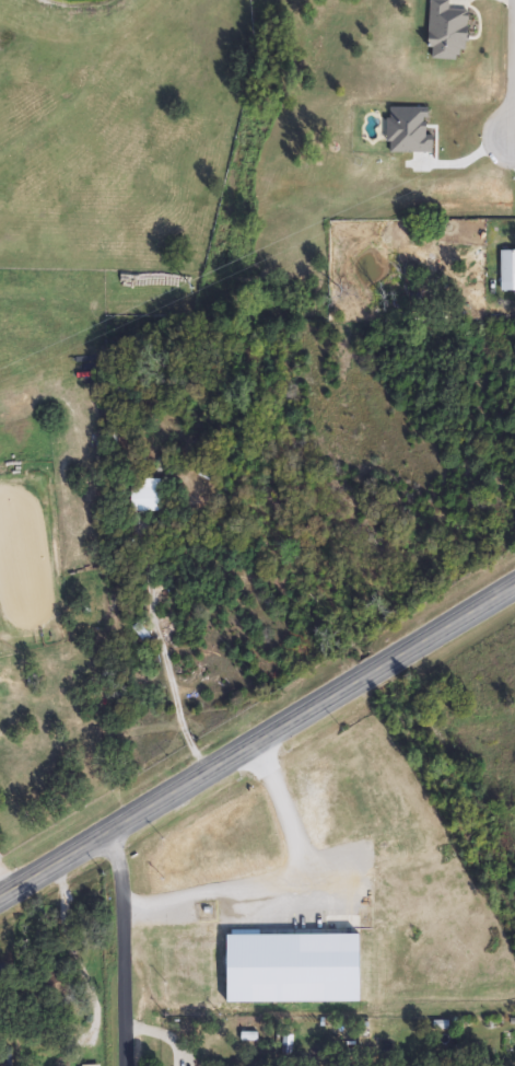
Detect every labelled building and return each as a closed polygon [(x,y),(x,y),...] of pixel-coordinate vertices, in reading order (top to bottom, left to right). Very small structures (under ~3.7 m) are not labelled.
[(501,251),(514,251),(514,292),(501,292),(501,251)] [(161,487),(161,512),(130,512),(130,487),(161,487)]
